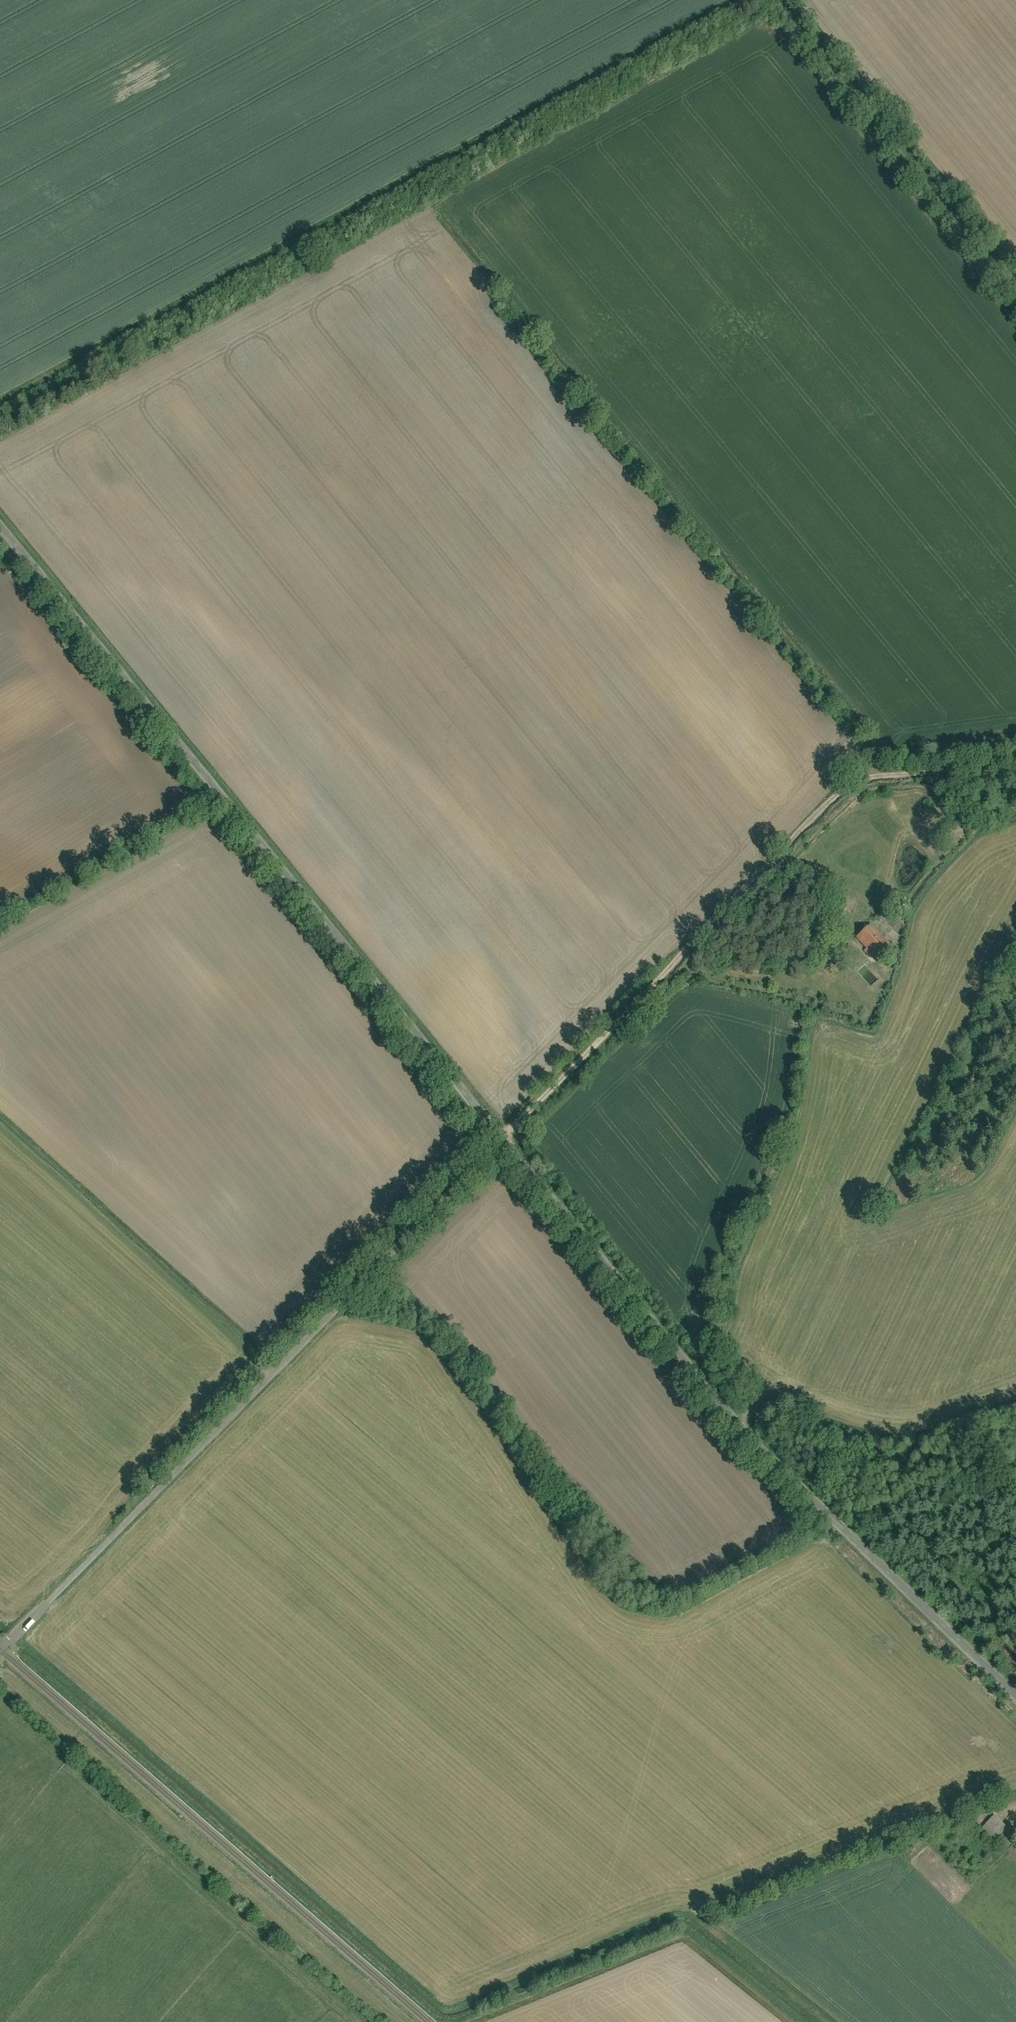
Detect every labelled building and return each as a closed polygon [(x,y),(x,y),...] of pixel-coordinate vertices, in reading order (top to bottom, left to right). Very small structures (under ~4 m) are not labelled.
[(5,461),(14,452),(10,447),(0,457),(5,461)] [(871,924),(855,938),(876,960),(891,946),(871,924)] [(1009,1826),(996,1815),(984,1829),(997,1840),(1009,1826)]
